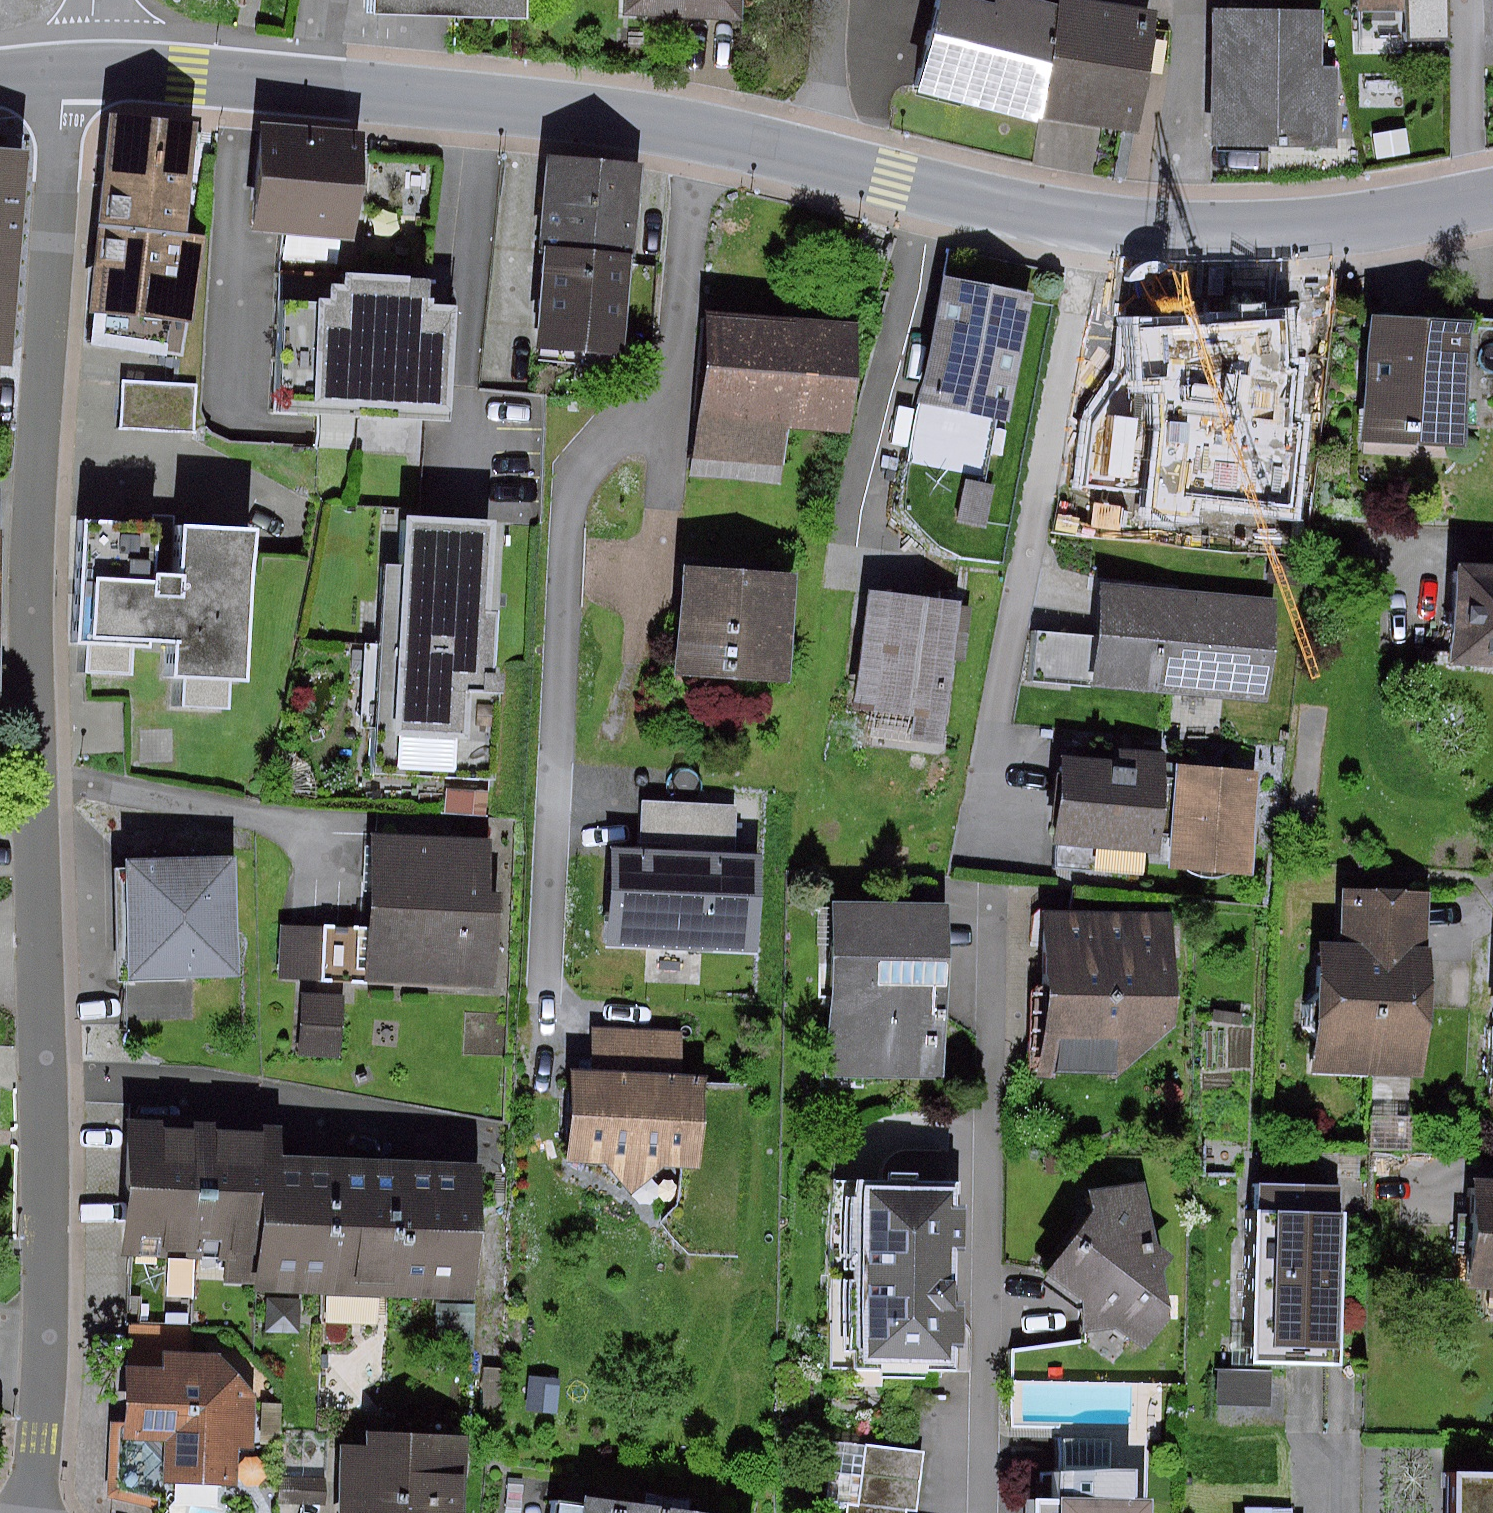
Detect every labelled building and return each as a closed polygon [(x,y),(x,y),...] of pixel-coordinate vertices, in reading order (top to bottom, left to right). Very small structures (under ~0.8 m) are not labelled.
[(523,7),(523,0),(362,0),(362,10),(523,7)] [(746,23),(748,0),(629,0),(628,15),(746,23)] [(1063,0),(943,0),(925,81),(1044,106),(1063,0)] [(1153,0),(1063,0),(1044,106),(1141,124),(1163,2),(1153,0)] [(1334,0),(1221,1),(1222,143),(1352,141),(1351,60),(1335,60),(1334,0)] [(108,223),(188,231),(198,121),(117,114),(108,223)] [(353,238),(359,145),(258,138),(252,232),(353,238)] [(12,359),(28,142),(0,139),(0,358),(12,359)] [(548,365),(634,364),(632,255),(678,254),(676,172),(545,174),(548,365)] [(98,318),(211,329),(221,234),(188,231),(108,223),(98,318)] [(454,409),(456,326),(410,325),(411,268),(316,266),(313,405),(454,409)] [(1025,417),(1048,299),(955,281),(932,400),(1025,417)] [(1212,414),(1229,327),(1134,309),(1117,400),(1141,405),(1122,503),(1232,525),(1252,421),(1212,414)] [(1478,445),(1481,327),(1385,324),(1382,443),(1478,445)] [(845,339),(732,327),(718,459),(788,466),(794,409),(837,414),(845,339)] [(206,382),(136,381),(136,425),(205,426),(206,382)] [(169,682),(240,687),(251,517),(91,507),(82,638),(172,644),(169,682)] [(487,679),(493,529),(416,525),(407,730),(462,732),(464,678),(487,679)] [(1467,557),(1461,657),(1492,659),(1492,559),(1467,557)] [(810,677),(812,581),(695,578),(693,675),(810,677)] [(966,719),(983,598),(889,584),(871,705),(966,719)] [(1278,691),(1286,610),(1119,593),(1111,675),(1278,691)] [(8,623),(0,623),(0,721),(9,721),(8,623)] [(1068,750),(1060,838),(1105,842),(1103,866),(1152,871),(1153,854),(1164,855),(1173,746),(1125,742),(1124,755),(1068,750)] [(1271,764),(1173,755),(1164,855),(1175,855),(1174,864),(1261,872),(1271,764)] [(651,797),(648,842),(743,847),(745,802),(651,797)] [(498,971),(507,841),(390,834),(382,963),(498,971)] [(648,842),(617,841),(612,941),(763,948),(768,848),(743,847),(648,842)] [(240,963),(234,863),(124,869),(129,970),(240,963)] [(1439,1066),(1448,896),(1365,891),(1361,956),(1341,955),(1335,1060),(1439,1066)] [(324,963),(325,911),(285,910),(283,962),(324,963)] [(955,1067),(953,914),(843,916),(846,1069),(955,1067)] [(1180,1050),(1180,923),(1057,923),(1056,1049),(1180,1050)] [(715,1160),(714,1074),(582,1077),(584,1163),(715,1160)] [(199,1119),(128,1116),(128,1251),(196,1251),(199,1119)] [(262,1121),(199,1119),(196,1251),(235,1252),(235,1275),(257,1275),(262,1121)] [(287,1122),(262,1121),(257,1275),(257,1289),(326,1291),(330,1153),(286,1152),(287,1122)] [(399,1155),(330,1153),(326,1291),(396,1292),(399,1155)] [(483,1157),(399,1155),(396,1292),(480,1294),(483,1157)] [(1105,1219),(1048,1248),(1075,1300),(1091,1332),(1124,1315),(1138,1342),(1197,1313),(1155,1228),(1152,1180),(1129,1177),(1093,1195),(1105,1219)] [(953,1359),(951,1194),(848,1196),(850,1360),(953,1359)] [(1342,1199),(1258,1199),(1257,1349),(1341,1350),(1342,1199)] [(172,1370),(131,1369),(130,1435),(173,1436),(172,1478),(236,1479),(237,1441),(259,1442),(260,1385),(216,1350),(172,1349),(172,1370)] [(832,1489),(921,1494),(925,1432),(836,1426),(832,1489)] [(1052,1457),(1135,1458),(1135,1436),(1053,1435),(1052,1457)] [(478,1438),(357,1439),(358,1512),(479,1512),(478,1438)] [(1152,1498),(1136,1499),(1136,1469),(1065,1469),(1065,1502),(1038,1502),(1038,1512),(1152,1512),(1152,1498)] [(1456,1470),(1456,1512),(1492,1512),(1492,1470),(1456,1470)] [(600,1499),(598,1512),(698,1512),(600,1499)]
